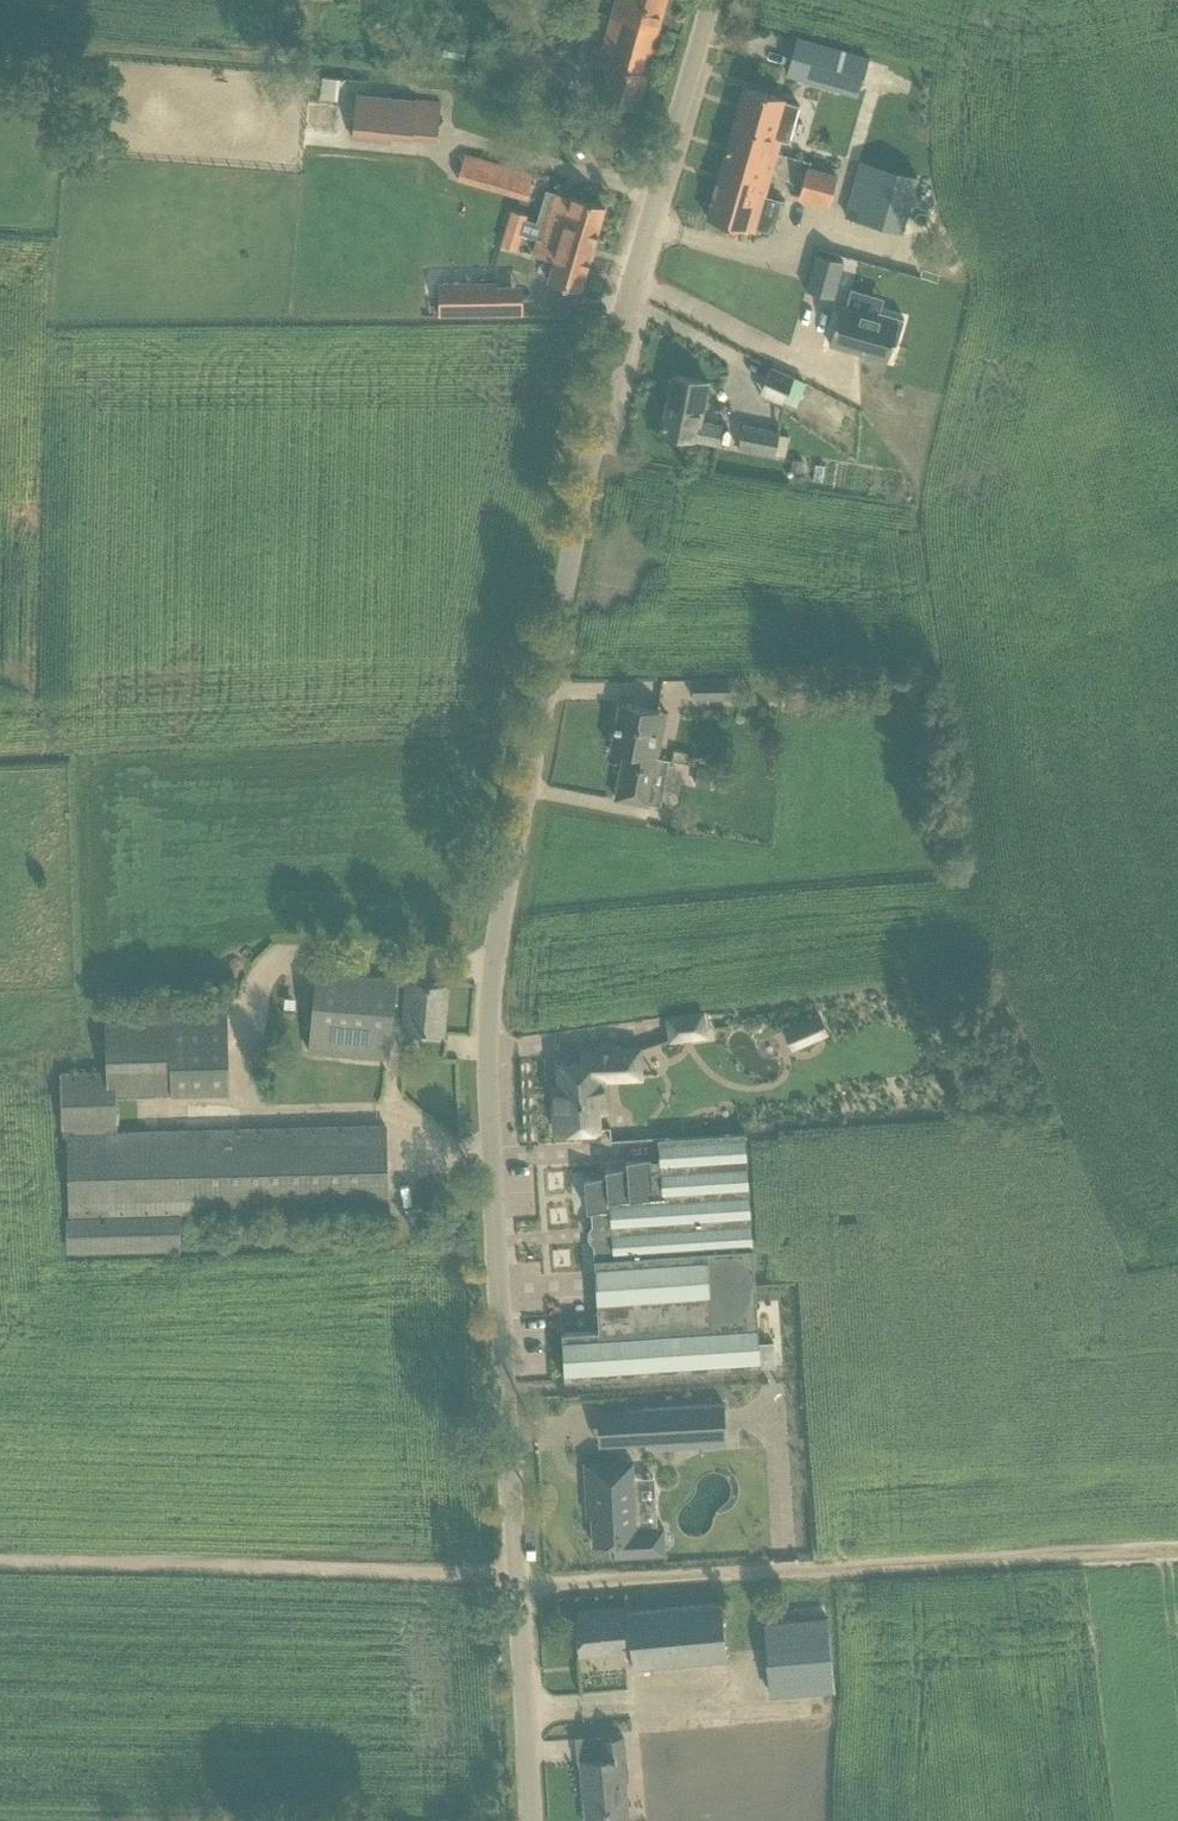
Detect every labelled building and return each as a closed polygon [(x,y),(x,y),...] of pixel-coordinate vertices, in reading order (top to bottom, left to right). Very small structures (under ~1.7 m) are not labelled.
[(600,99),(636,109),(646,72),(645,71),(665,0),(617,0),(604,47),(595,45),(590,64),(608,69),(600,99)] [(796,37),(786,72),(859,93),(869,58),(796,37)] [(783,98),(744,87),(707,218),(752,231),(779,139),(788,142),(798,105),(782,100),(783,98)] [(353,138),(391,142),(391,135),(437,140),(440,103),(358,94),(353,138)] [(457,178),(524,198),(531,174),(464,154),(457,178)] [(847,215),(906,230),(921,174),(862,159),(847,215)] [(799,196),(829,204),(837,177),(807,168),(799,196)] [(580,290),(605,206),(567,195),(566,198),(561,196),(549,199),(542,225),(525,220),(527,214),(512,210),(502,244),(517,248),(520,235),(537,240),(533,254),(554,260),(548,281),(580,290)] [(498,314),(497,282),(439,283),(439,315),(498,314)] [(840,304),(829,343),(887,360),(892,343),(896,345),(904,318),(878,310),(876,315),(840,304)] [(758,394),(782,404),(793,378),(770,367),(758,394)] [(661,433),(718,444),(722,425),(696,420),(704,381),(673,374),(661,433)] [(775,456),(775,454),(785,456),(789,436),(779,434),(780,433),(742,425),(738,448),(775,456)] [(792,459),(790,470),(800,472),(802,460),(792,459)] [(694,677),(693,698),(727,698),(728,677),(694,677)] [(624,752),(615,799),(648,805),(654,772),(666,774),(669,759),(657,757),(666,711),(619,703),(610,749),(624,752)] [(699,766),(695,787),(710,789),(714,769),(699,766)] [(442,1031),(446,983),(408,980),(408,984),(394,983),(394,978),(316,971),(309,1051),(387,1058),(390,1033),(405,1035),(406,1027),(442,1031)] [(66,1216),(67,1253),(181,1250),(180,1213),(388,1207),(386,1126),(384,1126),(384,1124),(379,1124),(379,1126),(117,1133),(116,1095),(229,1092),(226,1012),(105,1015),(107,1070),(60,1071),(62,1129),(63,1129),(63,1135),(66,1135),(69,1216),(66,1216)] [(667,1017),(670,1039),(705,1034),(702,1012),(667,1017)] [(820,1015),(784,1031),(792,1050),(829,1035),(820,1015)] [(581,1051),(581,1063),(557,1064),(559,1093),(552,1093),(554,1131),(576,1130),(576,1134),(595,1133),(595,1129),(599,1129),(598,1094),(606,1094),(605,1079),(641,1077),(640,1048),(613,1050),(613,1045),(594,1046),(595,1050),(581,1051)] [(594,1258),(595,1273),(598,1330),(561,1332),(564,1380),(761,1367),(759,1343),(746,1138),(659,1144),(661,1172),(652,1172),(651,1159),(626,1161),(626,1162),(627,1168),(605,1169),(605,1171),(606,1171),(606,1177),(584,1178),(586,1211),(609,1209),(612,1257),(594,1258)] [(764,1343),(759,1343),(761,1367),(765,1367),(775,1366),(774,1342),(764,1343)] [(698,1391),(699,1406),(721,1405),(721,1390),(698,1391)] [(699,1406),(624,1410),(626,1443),(652,1442),(677,1440),(677,1447),(726,1445),(724,1404),(721,1405),(699,1406)] [(633,1462),(584,1464),(586,1509),(591,1509),(591,1517),(593,1544),(613,1543),(614,1556),(665,1553),(664,1528),(656,1528),(654,1502),(653,1478),(634,1479),(633,1462)] [(576,1611),(578,1654),(631,1653),(631,1667),(726,1659),(721,1602),(627,1611),(627,1607),(576,1611)] [(829,1618),(764,1624),(766,1648),(770,1694),(835,1688),(829,1618)] [(587,1820),(628,1820),(624,1779),(627,1778),(624,1738),(593,1741),(595,1760),(581,1761),(587,1820)]
